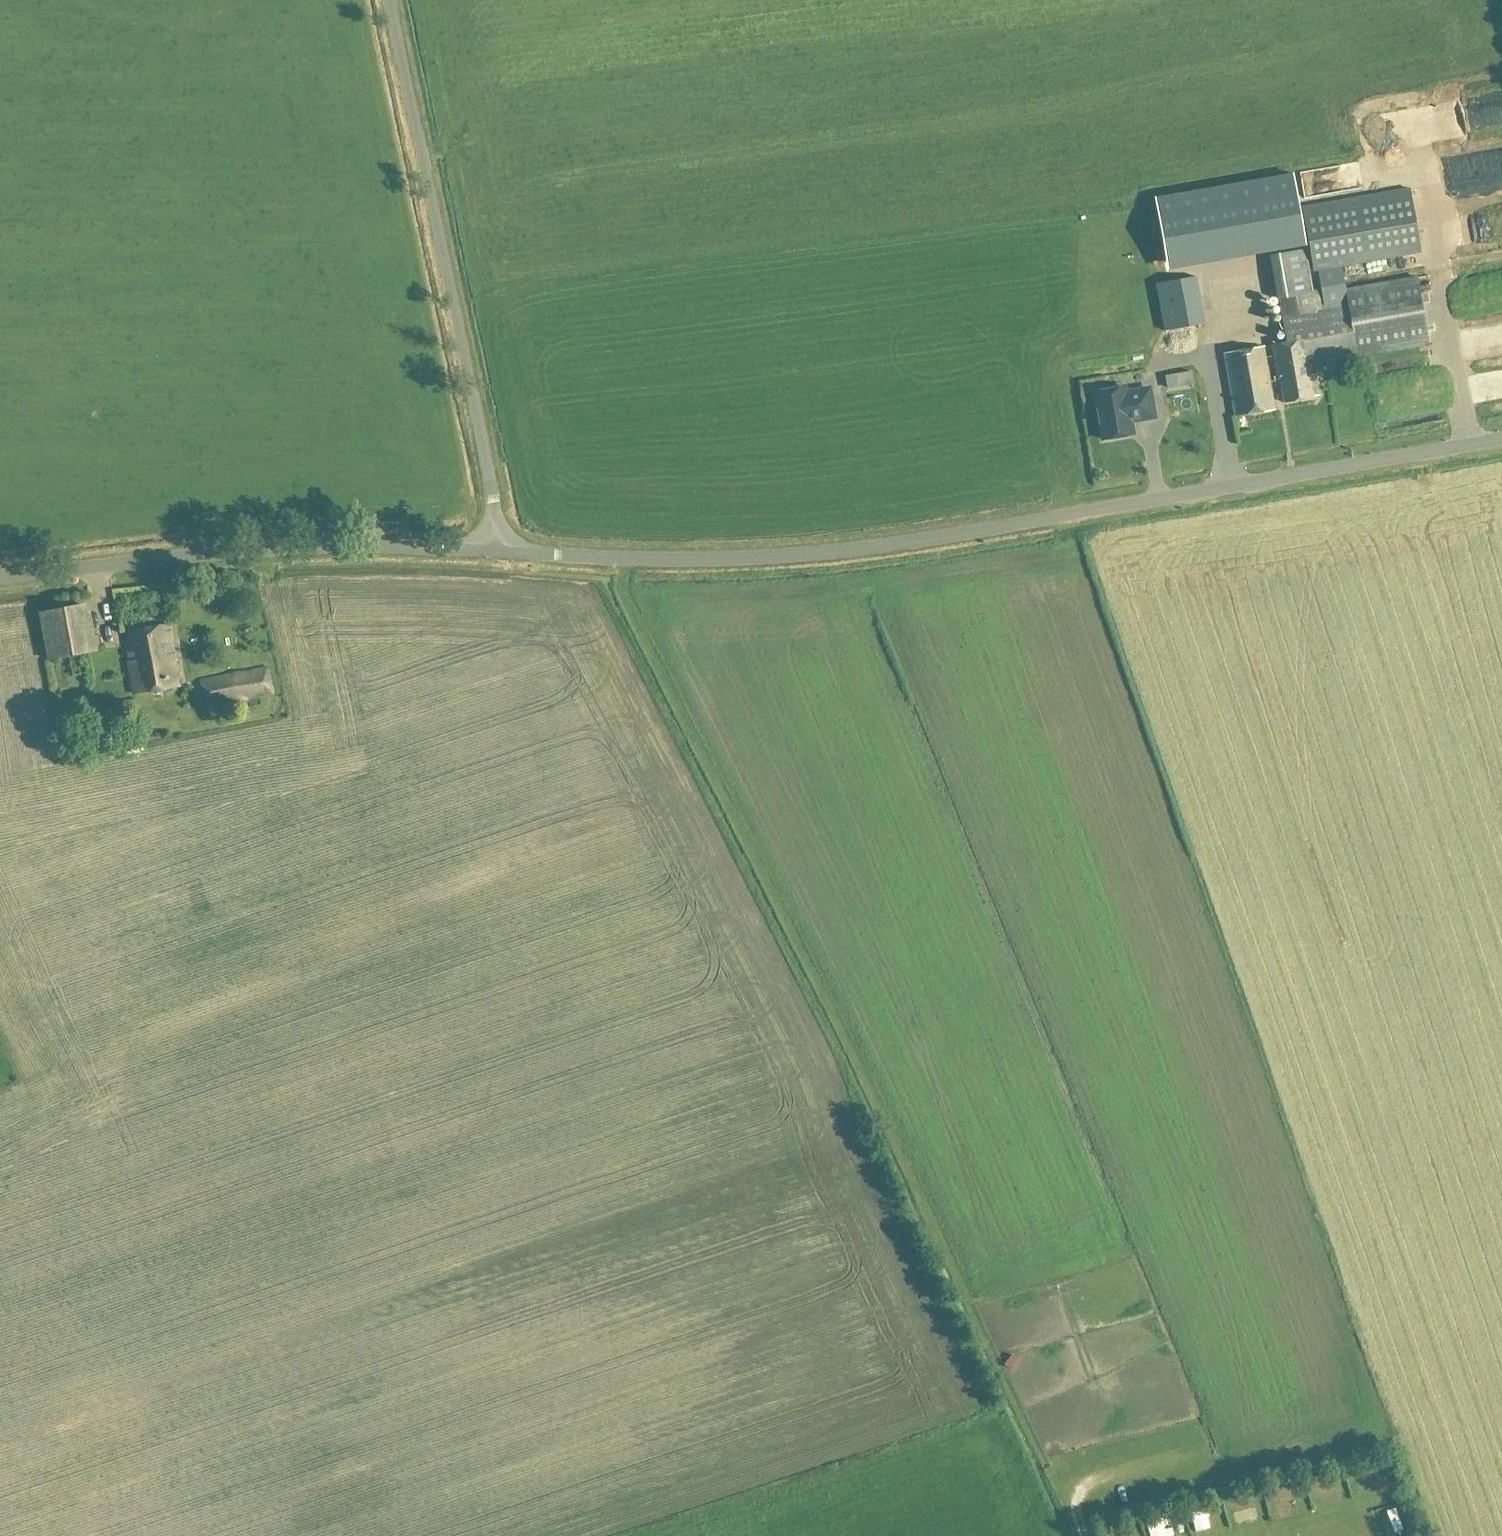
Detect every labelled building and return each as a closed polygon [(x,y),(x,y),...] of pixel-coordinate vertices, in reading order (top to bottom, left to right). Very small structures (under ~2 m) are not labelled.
[(1409,188),(1303,207),(1314,271),(1420,252),(1409,188)] [(1334,288),(1316,291),(1312,292),(1299,217),(1265,223),(1286,342),(1272,344),(1281,403),(1320,397),(1316,374),(1311,374),(1310,365),(1357,357),(1357,358),(1429,345),(1417,277),(1345,289),(1347,301),(1337,303),(1334,288)] [(1196,276),(1154,283),(1161,330),(1204,325),(1196,276)] [(1263,346),(1223,353),(1233,417),(1273,411),(1263,346)] [(1190,371),(1166,375),(1168,388),(1193,384),(1190,371)] [(1094,392),(1103,439),(1132,434),(1130,419),(1136,417),(1136,420),(1154,417),(1149,388),(1125,393),(1124,387),(1094,392)] [(48,659),(87,652),(80,609),(40,616),(48,659)] [(129,662),(127,662),(133,694),(178,687),(167,625),(124,632),(129,662)] [(200,682),(205,707),(271,694),(266,669),(200,682)] [(1287,1489),(1270,1490),(1271,1511),(1288,1510),(1287,1489)] [(1377,1535),(1388,1535),(1400,1532),(1395,1514),(1372,1521),(1377,1535)]
